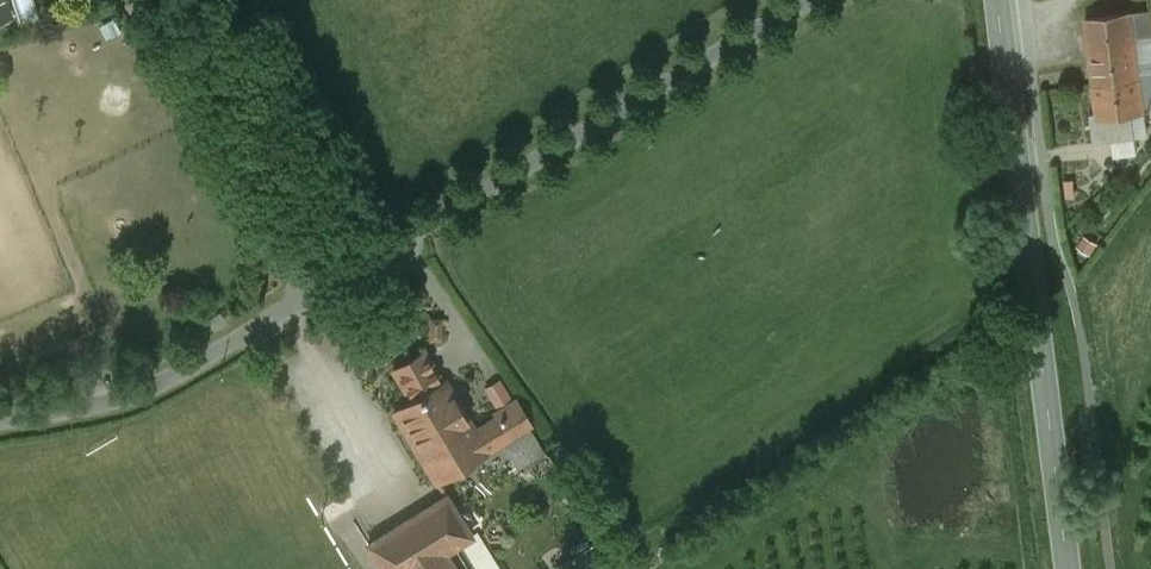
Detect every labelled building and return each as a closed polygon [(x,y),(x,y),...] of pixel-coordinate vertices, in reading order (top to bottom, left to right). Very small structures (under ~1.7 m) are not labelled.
[(9,16),(3,0),(0,0),(0,19),(9,16)] [(1130,11),(1134,43),(1150,40),(1150,9),(1130,11)] [(1130,11),(1086,18),(1094,84),(1139,78),(1138,71),(1134,43),(1130,11)] [(1134,43),(1138,71),(1150,69),(1150,40),(1134,43)] [(1139,78),(1094,84),(1098,113),(1098,115),(1130,110),(1143,108),(1139,78)] [(1130,110),(1098,115),(1098,113),(1090,114),(1094,142),(1134,136),(1130,110)] [(424,351),(393,370),(411,401),(443,382),(424,351)] [(411,401),(393,411),(435,481),(527,423),(514,400),(495,412),(498,416),(474,430),(467,419),(468,419),(445,381),(443,382),(411,401)] [(367,544),(383,568),(455,568),(444,552),(470,535),(445,495),(367,544)] [(568,560),(557,567),(558,568),(575,568),(568,560)]
